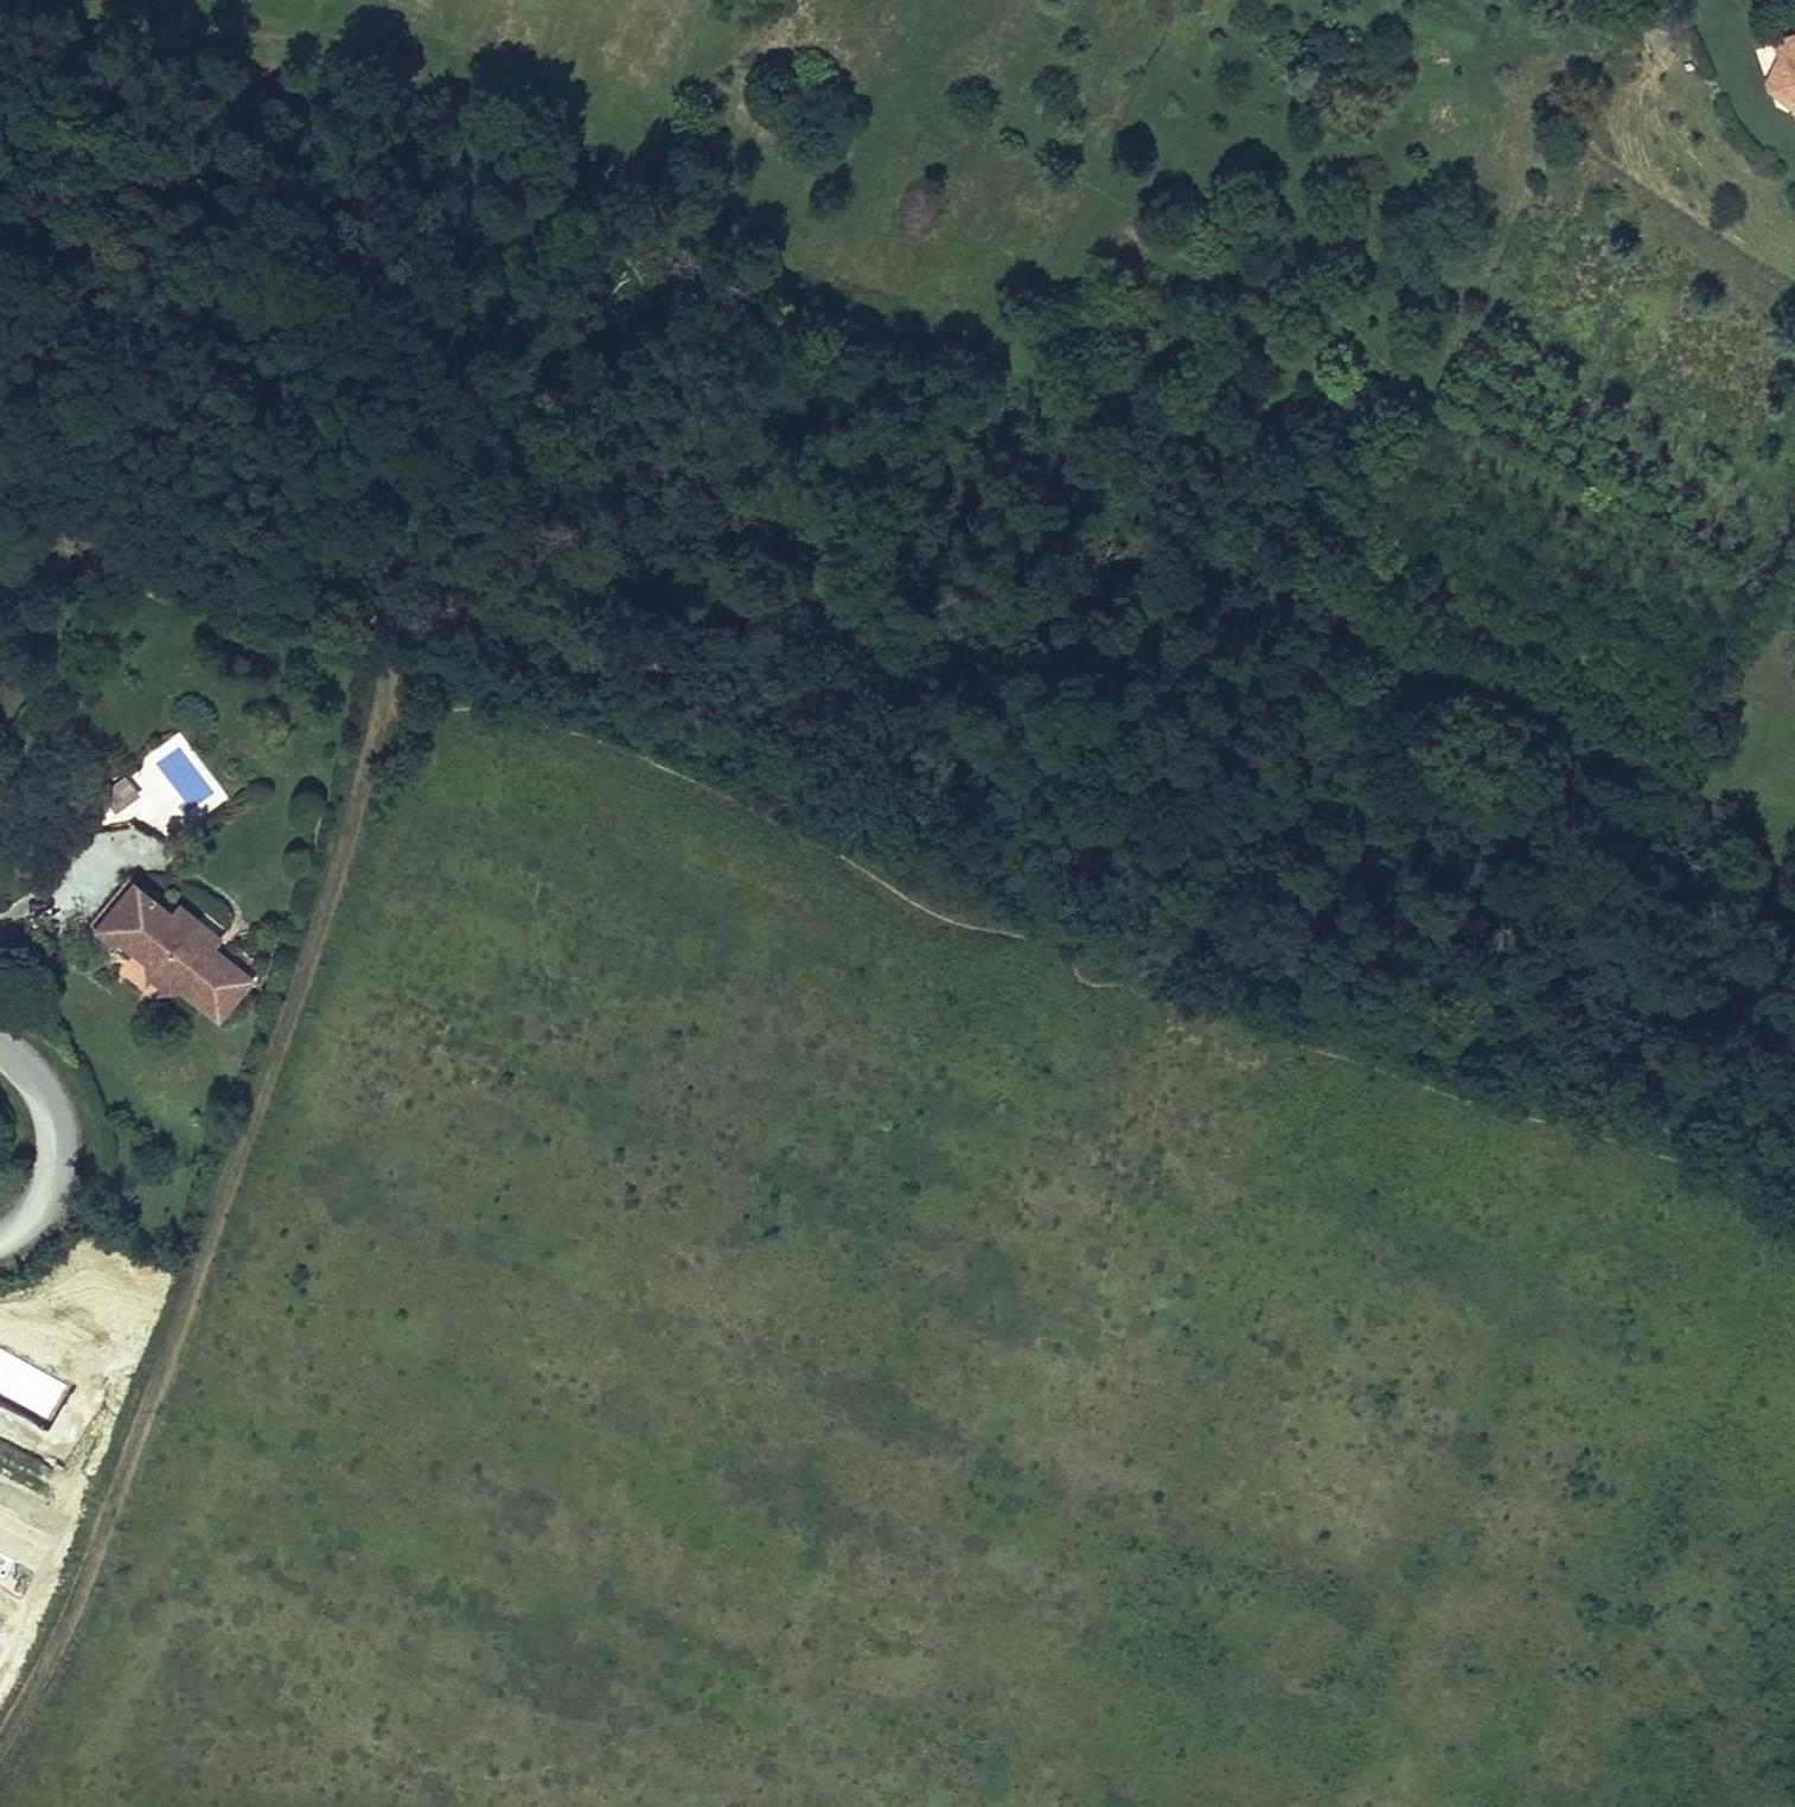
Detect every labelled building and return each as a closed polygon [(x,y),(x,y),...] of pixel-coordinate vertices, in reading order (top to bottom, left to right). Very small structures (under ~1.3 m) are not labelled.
[(1764,30),(1773,90),(1770,91),(1773,119),(1793,130),(1794,126),(1794,24),(1764,30)] [(1752,110),(1773,119),(1770,91),(1750,91),(1752,110)] [(116,812),(141,794),(128,777),(103,795),(116,812)] [(127,942),(161,903),(138,883),(98,927),(122,948),(127,942)] [(161,903),(127,942),(150,962),(183,991),(222,1025),(257,985),(219,952),(198,933),(208,922),(187,903),(176,916),(161,903)] [(229,940),(208,922),(198,933),(219,952),(229,940)] [(166,1000),(183,991),(150,962),(149,985),(166,1000)]
